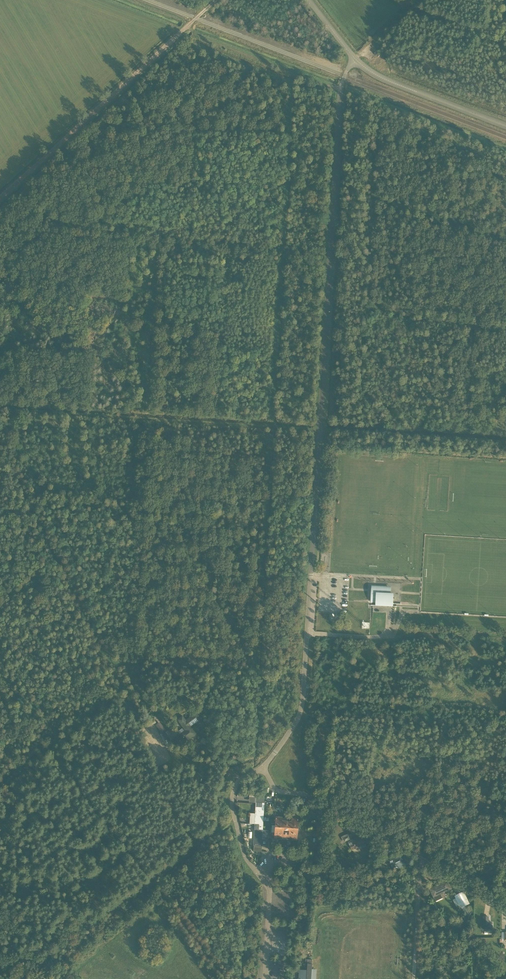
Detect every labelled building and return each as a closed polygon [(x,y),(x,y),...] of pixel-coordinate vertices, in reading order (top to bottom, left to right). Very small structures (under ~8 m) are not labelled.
[(393,606),(393,601),(393,594),(388,594),(389,587),(372,586),(371,596),(376,596),(376,606),(393,606)] [(195,734),(192,730),(189,726),(200,718),(196,713),(186,721),(182,716),(177,720),(178,719),(184,728),(186,730),(184,731),(182,730),(181,729),(179,731),(179,732),(180,734),(180,735),(175,739),(178,743),(183,739),(185,741),(195,734)] [(155,725),(161,734),(166,730),(160,722),(155,725)] [(170,734),(168,731),(163,735),(169,744),(172,742),(171,740),(178,734),(175,731),(170,734)] [(263,825),(264,803),(264,798),(256,798),(255,824),(263,825)] [(275,825),(279,826),(279,829),(283,830),(283,831),(285,831),(286,822),(282,822),(282,818),(275,817),(275,825)] [(287,831),(287,830),(292,830),(292,826),(297,827),(297,819),(291,818),(291,822),(286,822),(285,831),(286,831),(287,831)] [(255,824),(253,845),(262,846),(266,846),(266,840),(262,840),(263,825),(255,824)] [(274,833),(274,839),(280,839),(280,835),(283,835),(283,832),(285,832),(285,831),(283,831),(283,830),(279,829),(279,826),(275,825),(275,826),(272,825),(272,832),(274,833)] [(286,831),(286,832),(287,832),(287,836),(293,836),(292,840),(296,840),(297,827),(292,826),(292,830),(287,830),(287,831),(286,831)] [(323,828),(317,828),(316,832),(316,837),(325,838),(326,828),(323,828)] [(285,831),(285,832),(283,832),(283,835),(280,835),(280,839),(292,840),(293,836),(287,836),(287,832),(286,832),(286,831),(285,831)] [(354,849),(367,843),(364,835),(351,841),(348,842),(352,850),(354,849)] [(388,860),(386,856),(385,857),(384,854),(378,857),(381,864),(388,860)] [(398,869),(408,864),(404,857),(402,858),(401,856),(397,858),(390,862),(393,869),(397,867),(398,869)] [(446,890),(450,888),(447,881),(430,889),(436,901),(446,896),(443,892),(446,890)] [(458,883),(452,886),(456,894),(454,895),(460,908),(469,903),(463,891),(462,891),(458,883)] [(488,923),(488,917),(484,917),(484,926),(481,926),(481,930),(492,929),(492,923),(488,923)]
